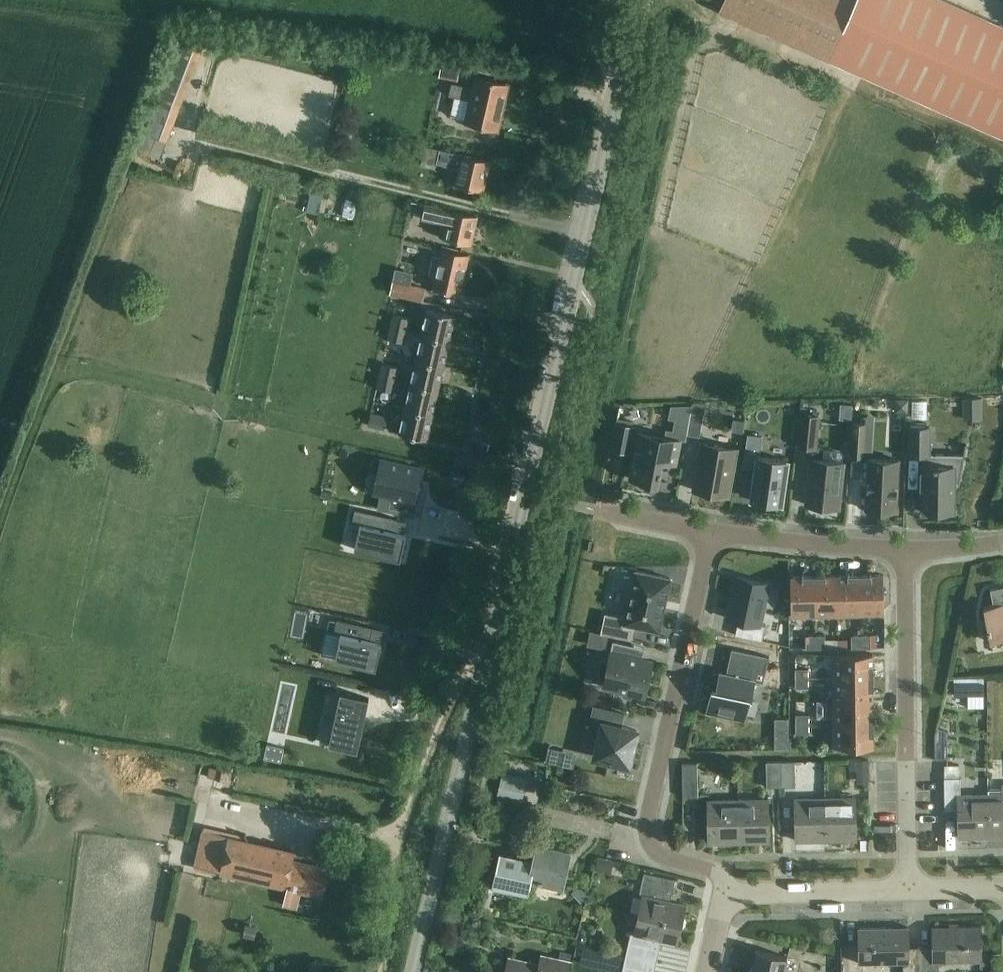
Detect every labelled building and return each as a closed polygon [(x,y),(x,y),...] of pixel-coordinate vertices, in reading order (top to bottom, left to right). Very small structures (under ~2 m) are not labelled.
[(855,0),(723,0),(718,10),(830,60),(855,0)] [(884,8),(867,0),(855,0),(830,60),(1002,136),(1002,60),(884,8)] [(167,142),(203,47),(181,38),(168,73),(159,69),(147,101),(155,104),(144,133),(167,142)] [(444,58),(440,77),(457,80),(461,61),(444,58)] [(466,119),(465,123),(497,130),(508,83),(476,76),(473,89),(453,85),(451,95),(456,96),(451,115),(466,119)] [(490,161),(460,154),(425,146),(420,165),(435,169),(436,163),(457,168),(453,184),(483,190),(490,161)] [(139,149),(136,160),(145,164),(149,152),(139,149)] [(311,191),(307,211),(319,214),(323,194),(311,191)] [(346,198),(342,216),(354,218),(358,200),(346,198)] [(477,215),(412,200),(409,213),(424,216),(423,220),(442,224),(439,238),(470,245),(477,215)] [(460,295),(462,283),(469,254),(441,248),(439,257),(432,256),(428,276),(434,277),(431,289),(460,295)] [(399,255),(395,280),(427,285),(428,277),(415,275),(417,258),(399,255)] [(391,294),(421,300),(423,289),(394,282),(391,294)] [(422,334),(449,340),(455,315),(427,308),(422,334)] [(390,326),(407,331),(410,319),(392,314),(390,326)] [(404,343),(407,331),(390,326),(387,339),(404,343)] [(444,364),(449,340),(422,334),(416,358),(444,364)] [(438,389),(444,364),(416,358),(410,382),(438,389)] [(379,375),(396,379),(399,368),(381,363),(379,375)] [(393,392),(396,379),(379,375),(376,388),(393,392)] [(432,413),(438,389),(410,382),(405,407),(432,413)] [(980,397),(963,397),(963,415),(980,415),(980,397)] [(895,399),(895,412),(906,413),(907,399),(895,399)] [(427,439),(432,413),(405,407),(399,432),(427,439)] [(387,416),(371,412),(368,426),(384,430),(387,416)] [(686,433),(685,438),(698,440),(702,415),(689,413),(688,422),(687,427),(686,433)] [(801,413),(797,446),(816,448),(820,415),(801,413)] [(674,419),(672,430),(686,433),(687,427),(688,422),(674,419)] [(617,422),(612,447),(629,451),(634,425),(617,422)] [(475,423),(472,439),(485,441),(488,426),(475,423)] [(852,423),(851,455),(863,456),(864,424),(852,423)] [(966,444),(964,455),(929,454),(930,426),(910,426),(910,455),(923,455),(923,471),(921,471),(921,487),(922,487),(922,512),(954,512),(954,481),(958,482),(958,483),(959,484),(967,444),(966,444)] [(757,468),(752,498),(755,499),(755,501),(768,503),(769,501),(782,503),(788,461),(759,456),(762,436),(750,434),(745,466),(757,468)] [(661,461),(675,463),(680,439),(664,436),(663,441),(638,436),(630,478),(657,484),(659,473),(660,474),(661,468),(660,468),(661,461)] [(736,449),(702,443),(693,490),(728,496),(736,449)] [(865,509),(897,511),(899,460),(868,458),(866,483),(866,482),(865,489),(866,489),(865,509)] [(387,460),(380,493),(381,493),(387,495),(413,500),(420,468),(387,460)] [(806,504),(839,508),(843,466),(810,462),(806,504)] [(453,470),(451,480),(461,483),(464,473),(453,470)] [(381,493),(377,509),(409,516),(413,500),(387,495),(381,493)] [(355,509),(352,523),(359,524),(354,549),(400,560),(406,533),(393,531),(395,518),(355,509)] [(659,631),(671,578),(635,570),(625,618),(606,614),(602,632),(632,639),(635,626),(659,631)] [(860,575),(860,615),(884,614),(883,574),(871,575),(871,573),(870,573),(870,575),(860,575)] [(838,615),(837,575),(826,575),(826,574),(824,574),(824,575),(814,576),(815,616),(838,615)] [(860,615),(860,575),(849,575),(849,574),(848,574),(848,575),(837,575),(838,615),(860,615)] [(815,616),(814,576),(803,576),(803,575),(802,575),(802,576),(790,576),(791,616),(815,616)] [(769,584),(736,576),(727,618),(738,620),(735,635),(762,641),(765,626),(760,625),(769,584)] [(990,589),(993,605),(983,607),(990,642),(1002,639),(1002,586),(990,589)] [(337,619),(334,632),(340,634),(335,659),(376,668),(382,642),(370,639),(373,627),(337,619)] [(590,629),(587,639),(596,641),(599,631),(590,629)] [(806,648),(816,648),(816,635),(806,635),(806,648)] [(816,648),(826,648),(825,635),(816,635),(816,648)] [(851,648),(861,648),(861,635),(851,635),(851,648)] [(861,648),(871,648),(871,635),(861,635),(861,648)] [(645,695),(653,662),(632,657),(634,645),(613,641),(609,661),(602,660),(599,675),(605,677),(603,686),(622,690),(622,692),(625,696),(630,697),(634,694),(635,692),(645,695)] [(707,711),(736,718),(741,695),(743,695),(746,679),(755,681),(761,655),(732,648),(732,650),(733,650),(728,674),(720,672),(717,688),(710,686),(709,687),(712,688),(707,711)] [(832,677),(872,676),(872,667),(873,667),(873,665),(872,665),(872,654),(832,654),(832,677)] [(795,677),(809,677),(809,668),(795,668),(795,677)] [(788,671),(775,671),(775,687),(788,687),(788,671)] [(832,701),(872,700),(872,689),(873,689),(873,688),(872,688),(872,676),(832,677),(832,701)] [(796,688),(809,687),(809,677),(795,677),(796,688)] [(978,681),(962,682),(962,693),(978,693),(978,681)] [(340,692),(328,744),(357,751),(369,698),(340,692)] [(833,724),(873,723),(873,712),(874,712),(874,711),(873,711),(872,700),(832,701),(833,724)] [(796,724),(809,724),(809,713),(796,713),(796,724)] [(595,757),(629,764),(637,730),(603,722),(595,757)] [(873,723),(833,724),(833,747),(873,746),(873,734),(874,734),(874,733),(873,733),(873,723)] [(796,724),(796,733),(809,733),(809,724),(796,724)] [(936,728),(934,735),(934,758),(935,758),(936,759),(943,759),(946,759),(946,731),(936,728)] [(789,733),(775,733),(775,749),(789,748),(789,733)] [(267,744),(264,758),(281,761),(284,748),(267,744)] [(548,748),(545,761),(556,763),(559,751),(548,748)] [(868,780),(868,759),(848,759),(848,777),(857,777),(857,780),(868,780)] [(795,760),(780,761),(781,786),(795,785),(795,760)] [(781,786),(780,761),(765,761),(766,786),(781,786)] [(698,796),(697,763),(682,763),(683,796),(698,796)] [(960,795),(960,777),(960,765),(943,765),(944,810),(958,810),(958,837),(988,836),(988,799),(972,799),(972,795),(960,795)] [(210,769),(208,778),(225,781),(226,772),(210,769)] [(526,784),(501,777),(496,799),(520,805),(526,784)] [(1002,785),(1002,799),(988,799),(988,836),(1002,836),(1002,785)] [(825,802),(825,839),(855,839),(855,797),(840,797),(840,802),(825,802)] [(825,839),(825,802),(809,802),(809,798),(795,798),(795,840),(825,839)] [(738,841),(737,804),(722,804),(722,799),(708,800),(709,842),(738,841)] [(737,804),(738,841),(767,841),(766,799),(753,799),(753,803),(737,804)] [(297,909),(301,893),(321,897),(327,869),(292,861),(294,850),(204,830),(195,869),(286,889),(282,905),(297,909)] [(495,883),(512,887),(527,891),(530,877),(562,885),(570,851),(537,843),(533,860),(502,853),(495,883)] [(595,870),(611,873),(613,863),(597,859),(595,870)] [(640,914),(681,923),(685,904),(670,901),(675,879),(644,872),(639,896),(644,897),(640,914)] [(676,941),(681,923),(640,914),(636,931),(631,930),(625,954),(657,961),(662,938),(676,941)] [(921,971),(939,971),(939,962),(981,961),(981,925),(932,926),(932,946),(920,947),(921,971)] [(920,947),(908,947),(908,927),(859,927),(860,964),(903,963),(903,971),(921,971),(920,947)] [(579,935),(578,937),(578,939),(580,941),(582,942),(585,941),(586,939),(586,936),(584,934),(581,933),(579,935)] [(787,957),(756,950),(752,971),(784,971),(787,957)] [(571,954),(558,951),(557,959),(554,958),(551,968),(509,958),(505,971),(567,971),(571,954)] [(657,961),(625,954),(621,971),(654,971),(657,961)]
